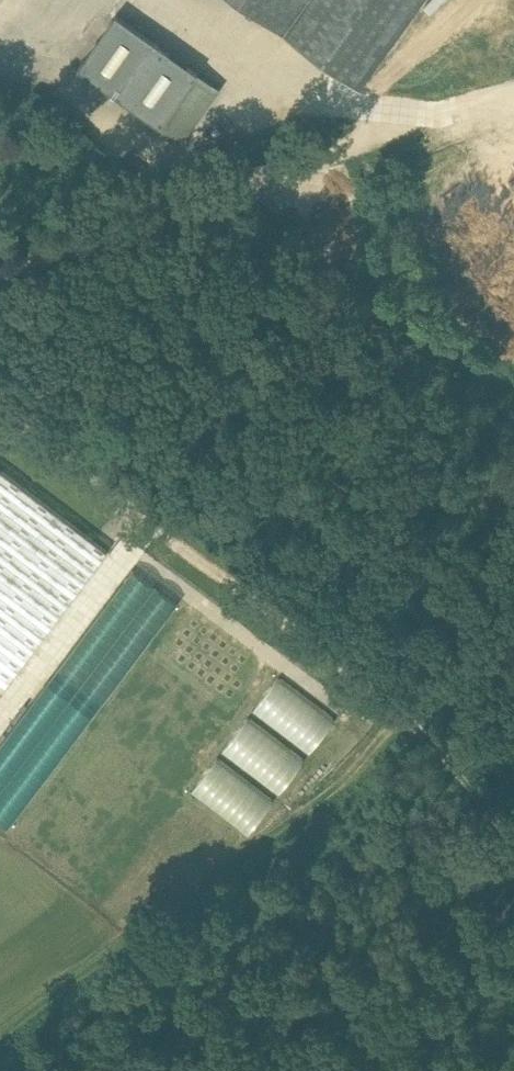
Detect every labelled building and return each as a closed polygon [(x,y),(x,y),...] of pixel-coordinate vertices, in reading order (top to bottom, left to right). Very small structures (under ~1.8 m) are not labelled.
[(360,87),(422,0),(239,0),(360,87)] [(220,86),(116,13),(79,67),(184,139),(220,86)] [(0,468),(0,681),(6,686),(95,568),(108,550),(0,468)] [(0,753),(0,818),(9,824),(19,808),(4,798),(12,787),(32,801),(96,707),(82,698),(87,691),(90,693),(102,674),(87,664),(96,653),(89,648),(96,637),(84,629),(0,753)] [(278,676),(254,712),(313,752),(338,716),(278,676)]
